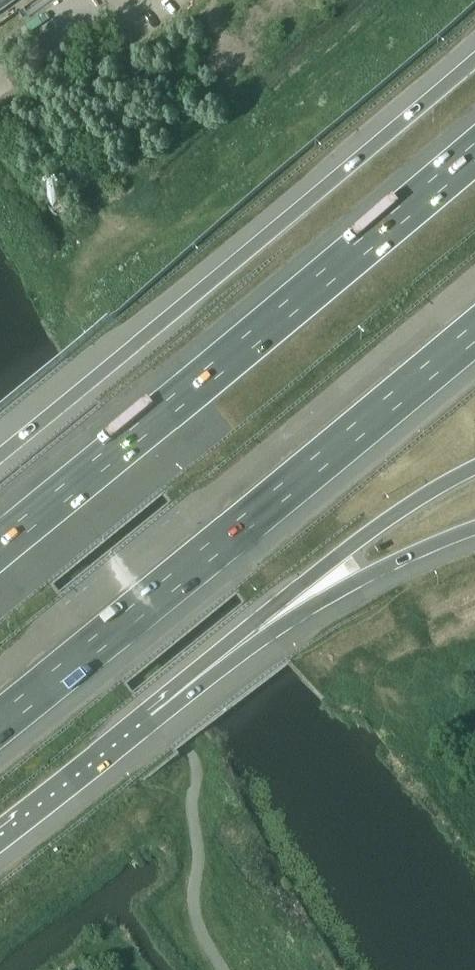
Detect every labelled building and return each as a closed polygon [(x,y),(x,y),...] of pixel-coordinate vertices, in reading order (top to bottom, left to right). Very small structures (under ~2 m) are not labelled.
[(22,0),(0,0),(0,16),(22,0)]
